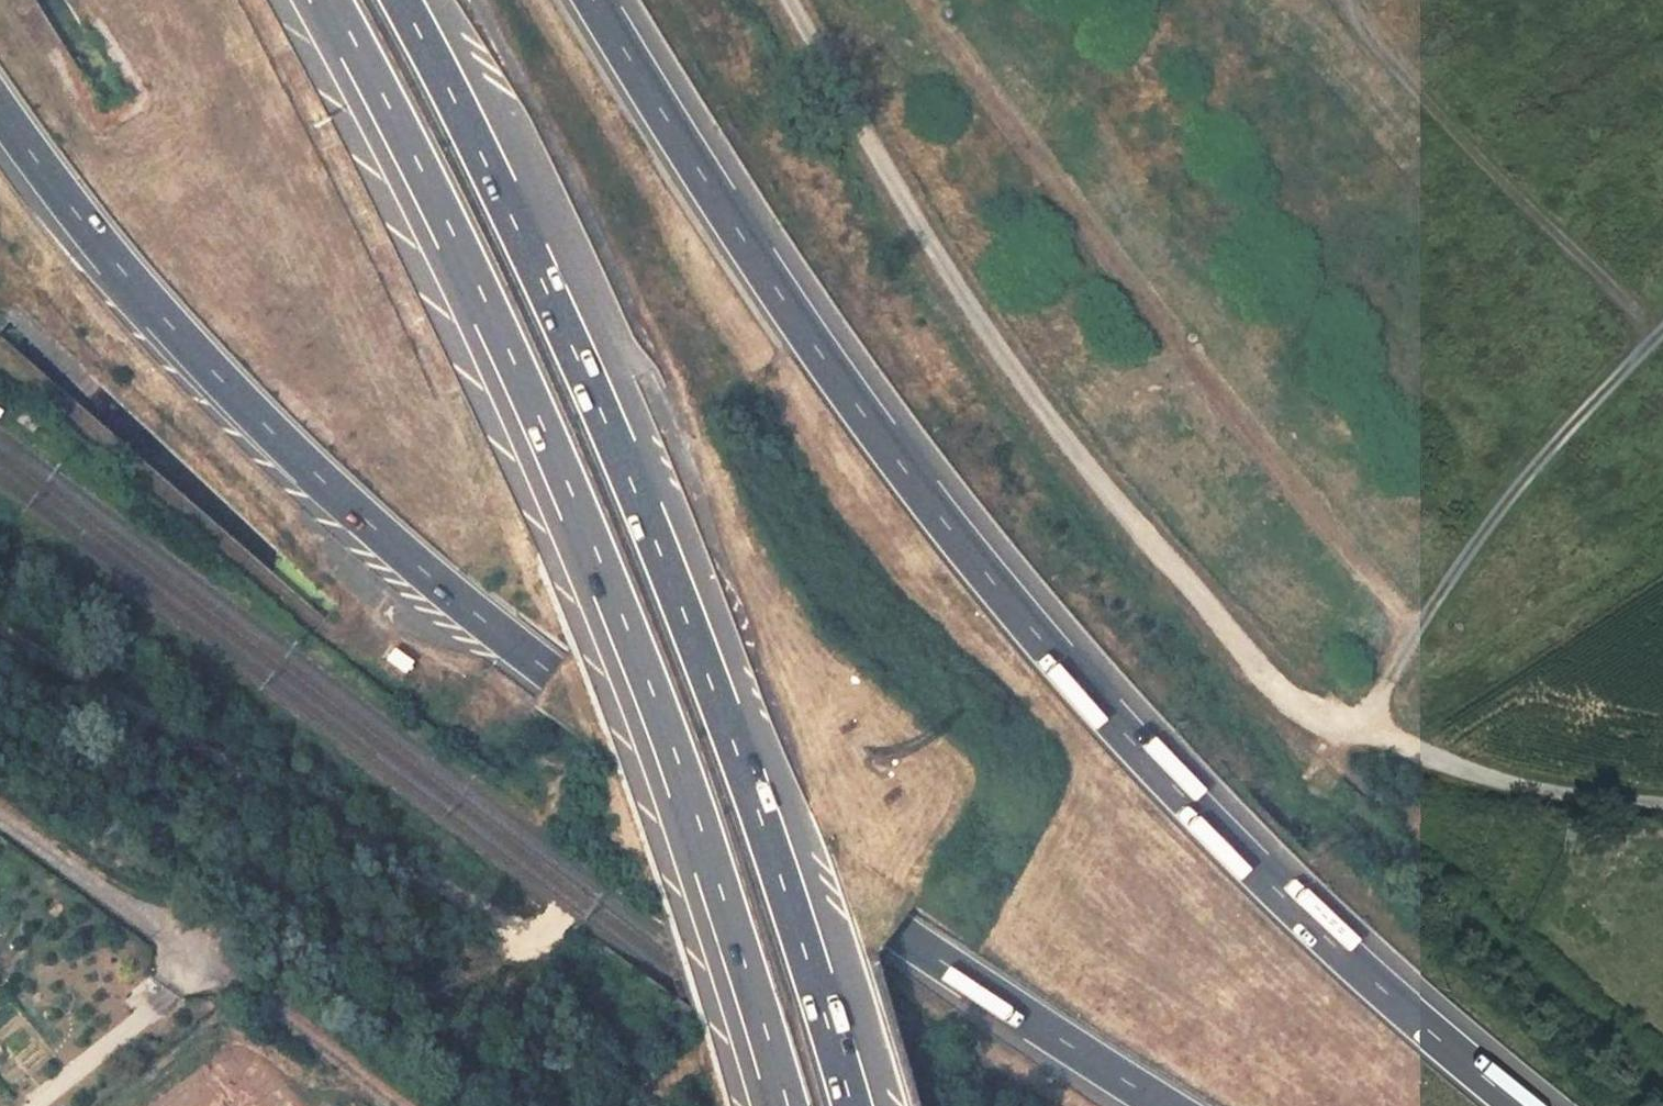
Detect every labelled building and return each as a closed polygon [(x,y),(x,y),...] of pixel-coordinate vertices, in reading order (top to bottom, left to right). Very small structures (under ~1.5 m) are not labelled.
[(394,643),(385,656),(407,672),(416,659),(394,643)]
